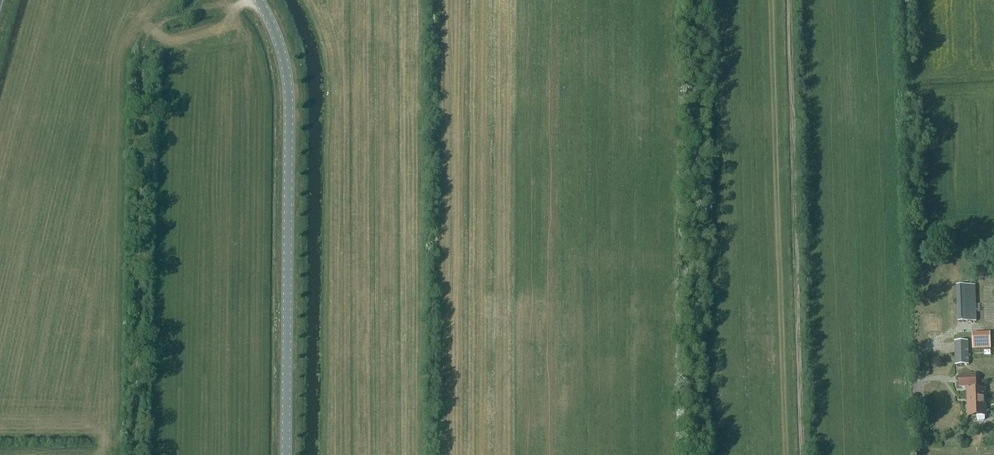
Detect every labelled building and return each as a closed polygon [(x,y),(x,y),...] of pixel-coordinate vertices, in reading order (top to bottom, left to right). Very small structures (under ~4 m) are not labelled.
[(975,286),(957,286),(958,323),(976,323),(975,286)] [(975,332),(975,349),(993,348),(993,331),(975,332)] [(968,366),(967,342),(955,342),(956,366),(968,366)] [(977,414),(977,420),(979,421),(984,421),(985,419),(985,417),(986,417),(985,390),(974,390),(974,376),(959,376),(959,388),(968,387),(968,390),(966,390),(966,400),(966,406),(965,406),(965,413),(967,413),(967,415),(977,414)]
